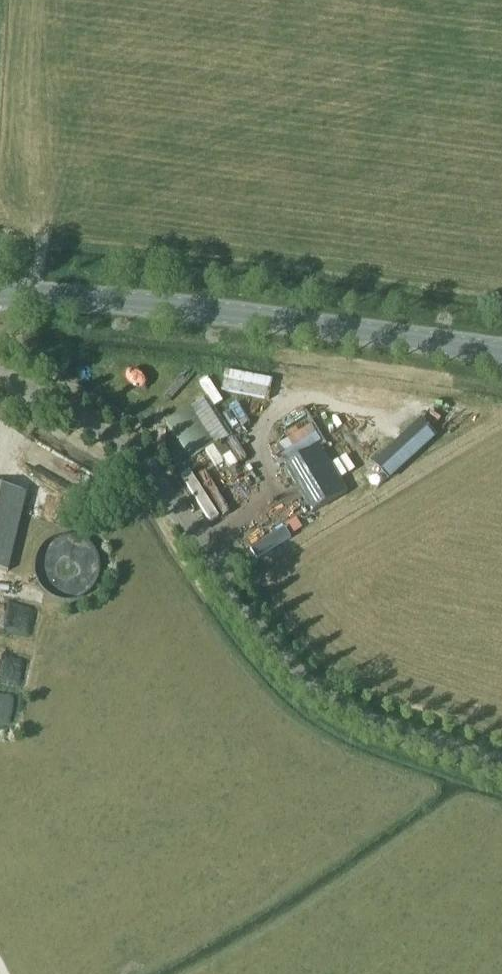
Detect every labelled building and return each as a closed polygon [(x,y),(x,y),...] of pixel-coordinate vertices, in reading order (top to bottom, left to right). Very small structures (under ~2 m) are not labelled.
[(239,381),(240,391),(266,388),(265,378),(239,381)] [(232,436),(207,397),(191,408),(189,404),(164,420),(191,462),(232,436)] [(312,512),(347,492),(320,446),(325,443),(302,406),(273,423),(296,460),(285,466),(312,512)] [(423,422),(375,466),(390,482),(437,438),(423,422)] [(252,509),(275,494),(268,484),(245,499),(252,509)] [(27,493),(0,487),(0,570),(8,571),(27,493)] [(253,548),(290,530),(283,516),(246,534),(253,548)] [(42,607),(0,597),(0,630),(34,638),(42,607)] [(29,687),(32,660),(12,658),(9,684),(29,687)]
